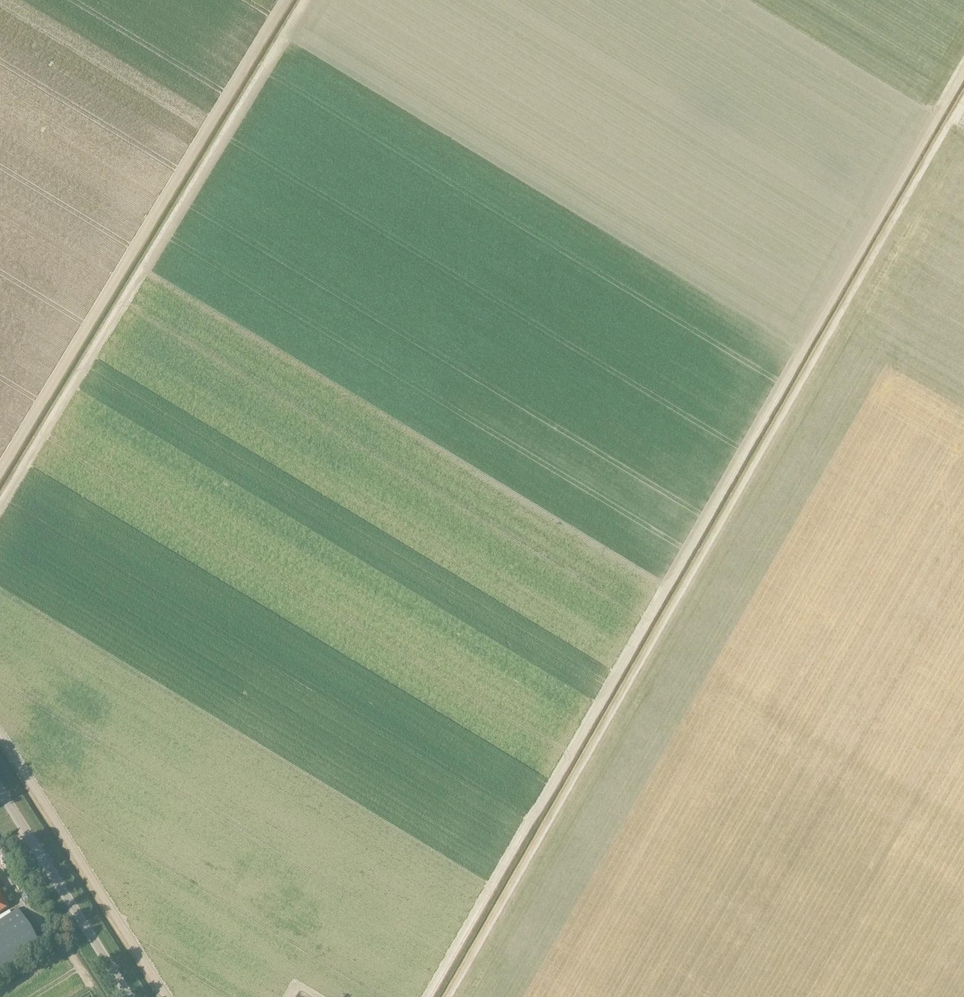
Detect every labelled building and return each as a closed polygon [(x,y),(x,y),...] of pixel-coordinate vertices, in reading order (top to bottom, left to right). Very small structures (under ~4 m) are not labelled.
[(41,946),(17,909),(0,920),(0,972),(41,946)]
